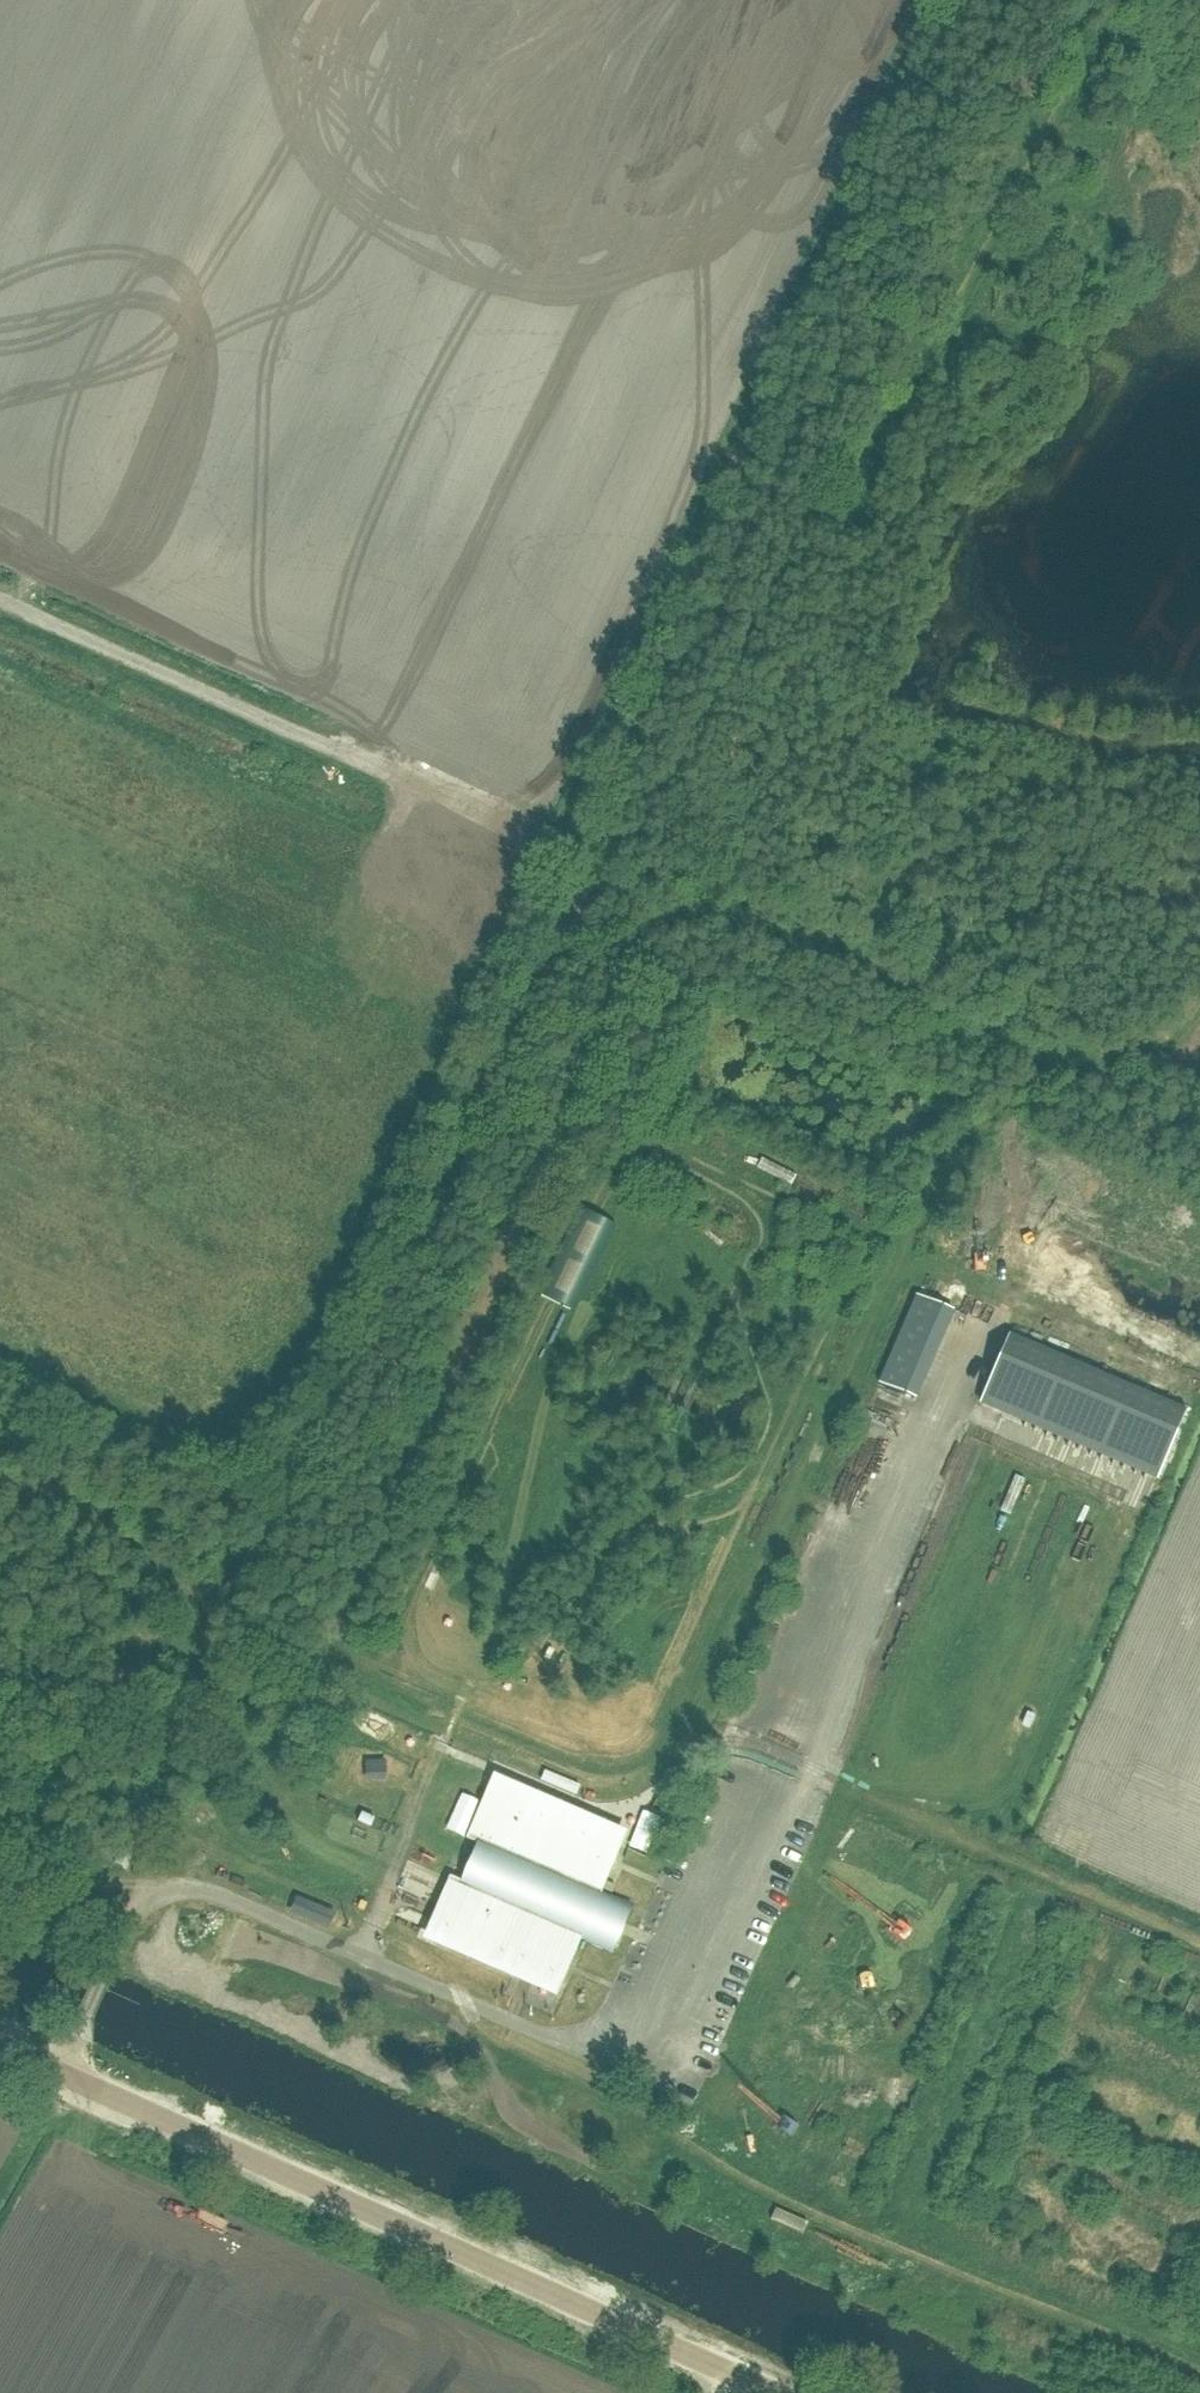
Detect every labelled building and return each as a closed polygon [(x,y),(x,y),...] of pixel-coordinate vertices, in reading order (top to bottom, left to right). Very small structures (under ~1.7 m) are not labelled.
[(616,1227),(580,1210),(538,1296),(574,1313),(616,1227)] [(914,1400),(952,1312),(925,1300),(917,1297),(879,1385),(887,1389),(914,1400)] [(1008,1334),(978,1403),(1156,1480),(1185,1412),(1008,1334)] [(456,1784),(444,1822),(464,1828),(475,1789),(456,1784)] [(601,1890),(620,1847),(594,1835),(486,1790),(465,1839),(476,1844),(469,1861),(460,1882),(449,1877),(428,1926),(561,1984),(580,1940),(602,1950),(613,1924),(623,1900),(601,1890)] [(335,1911),(297,1896),(292,1911),(329,1926),(335,1911)]
